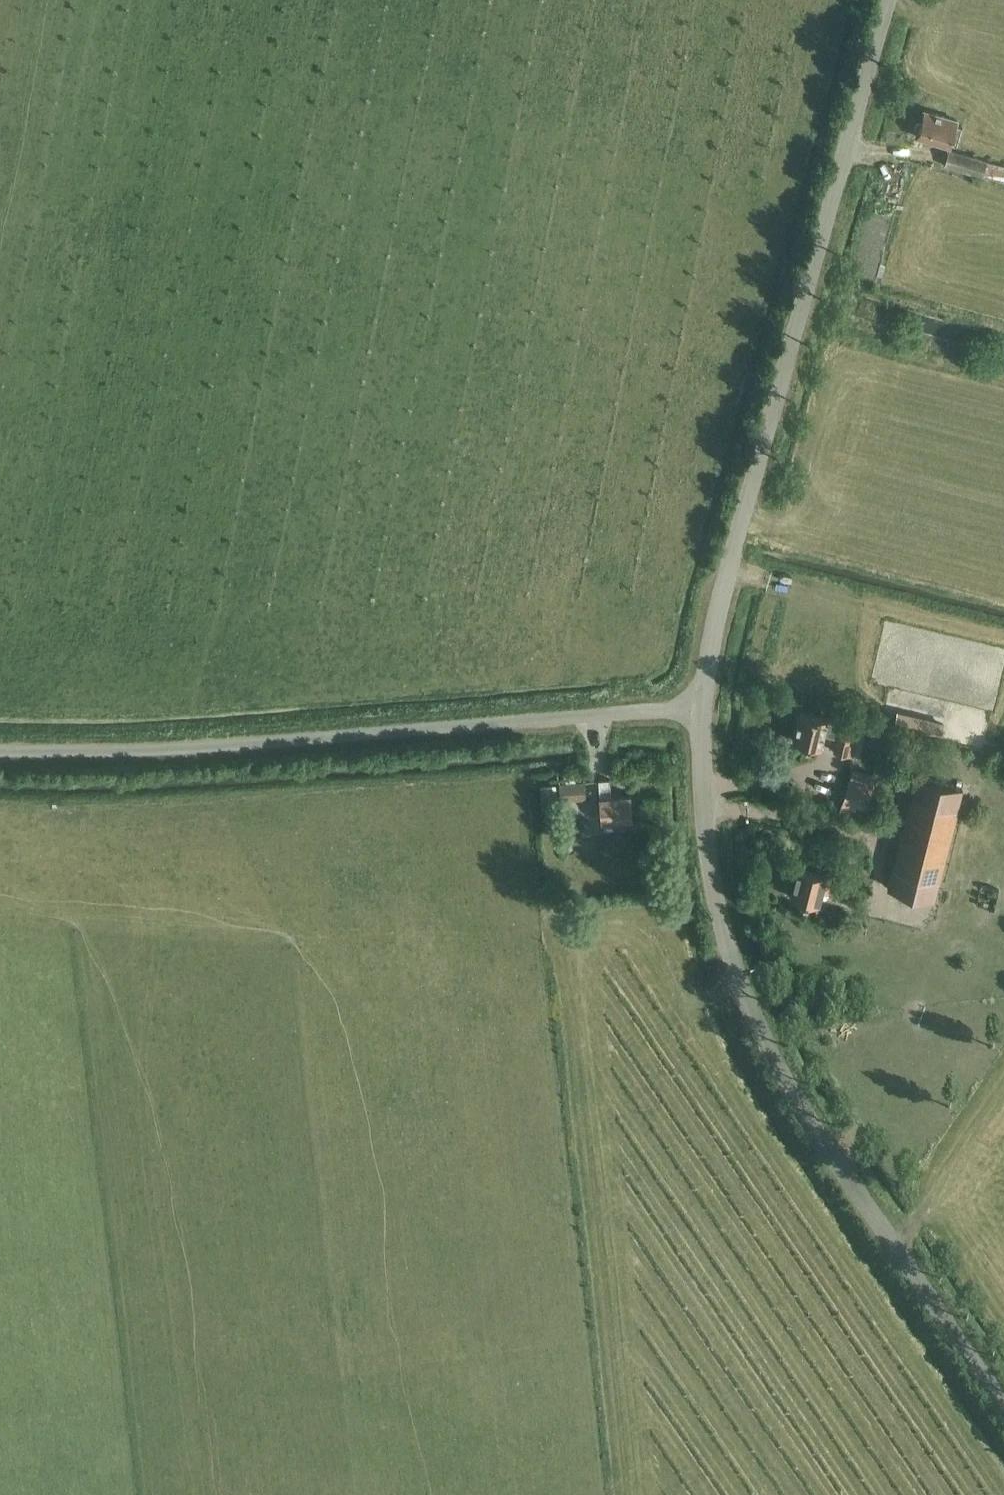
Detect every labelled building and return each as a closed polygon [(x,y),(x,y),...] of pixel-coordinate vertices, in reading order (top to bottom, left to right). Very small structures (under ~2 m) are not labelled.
[(913,138),(948,149),(955,123),(921,112),(913,138)] [(986,160),(948,149),(942,168),(980,179),(986,160)] [(1003,165),(1003,153),(994,153),(994,166),(1003,165)] [(833,751),(847,755),(854,726),(799,712),(792,740),(820,747),(823,734),(836,737),(833,751)] [(894,725),(922,732),(925,720),(897,713),(894,725)] [(885,759),(912,765),(915,748),(889,743),(885,759)] [(873,792),(875,769),(854,767),(852,790),(873,792)] [(886,888),(931,899),(960,789),(915,777),(886,888)] [(631,793),(612,795),(610,780),(599,781),(601,796),(598,796),(600,821),(633,818),(631,793)] [(561,784),(562,797),(586,795),(585,782),(561,784)] [(537,787),(539,810),(550,809),(548,786),(537,787)] [(790,898),(817,904),(825,875),(798,868),(790,898)]
